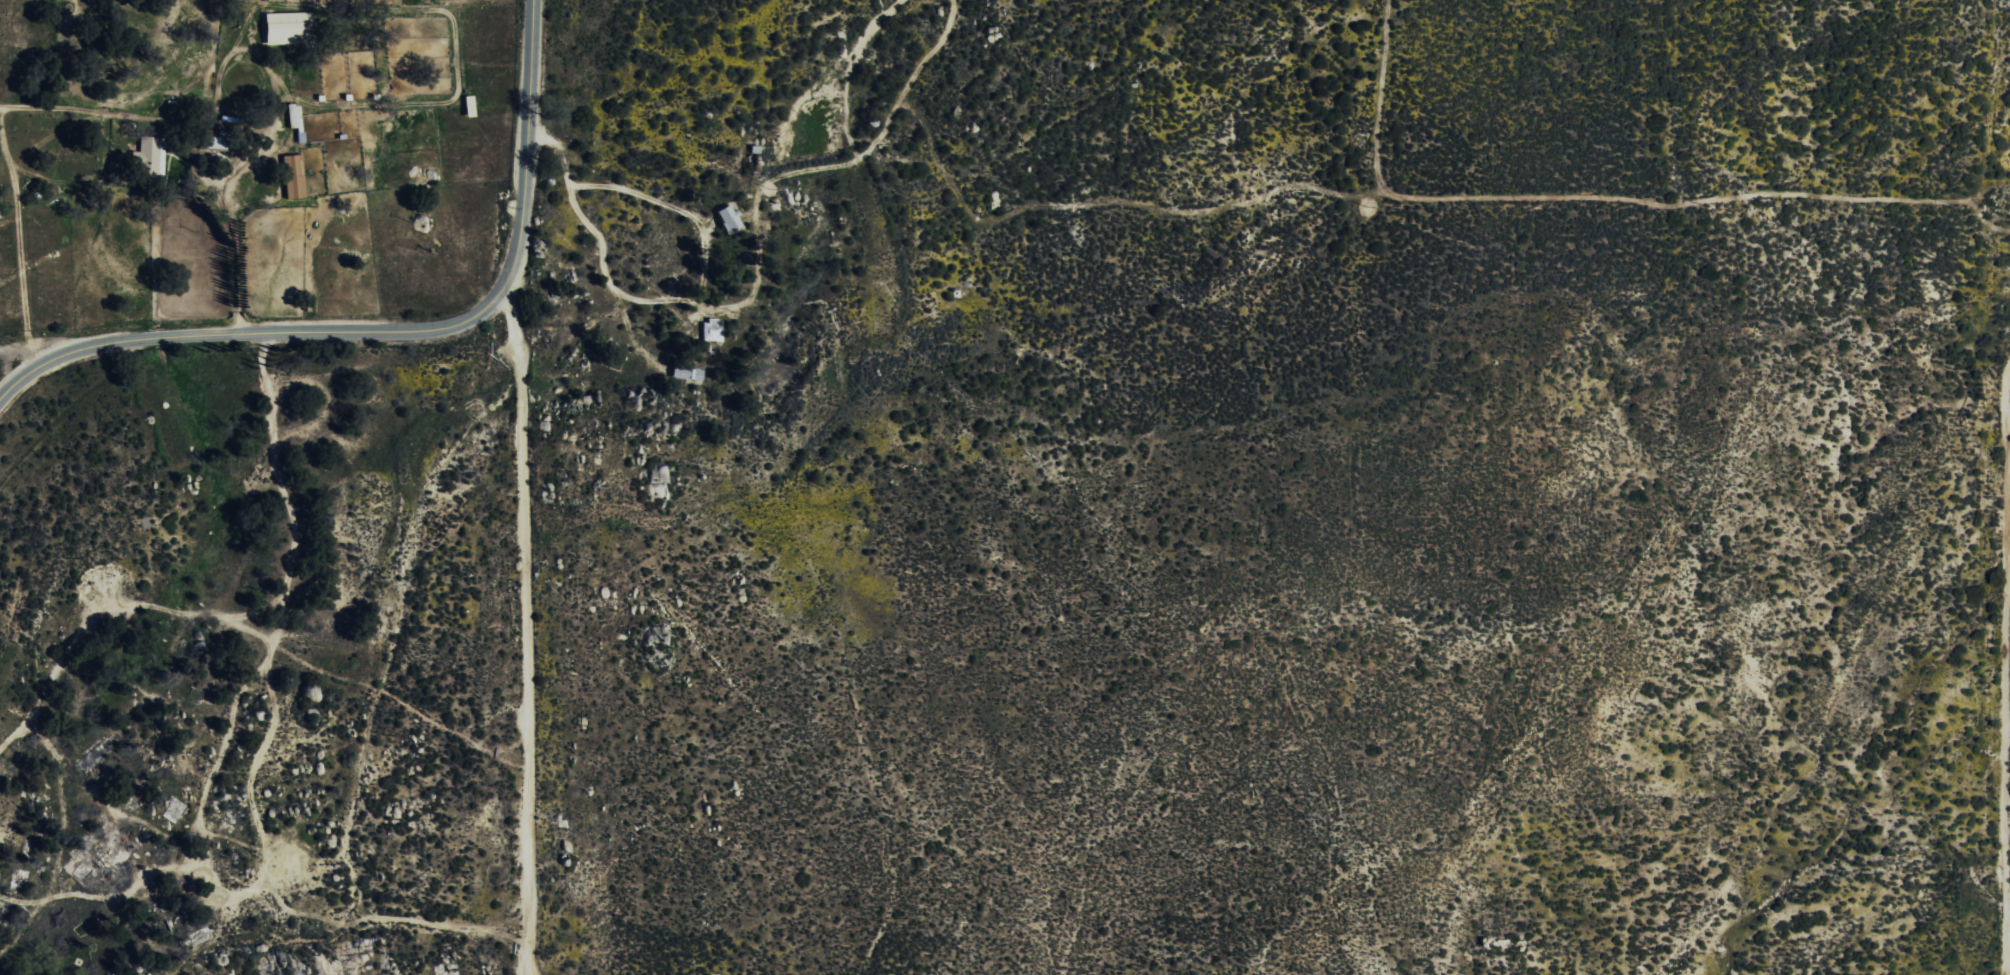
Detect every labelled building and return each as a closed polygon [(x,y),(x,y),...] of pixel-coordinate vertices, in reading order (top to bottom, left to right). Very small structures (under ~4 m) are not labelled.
[(262,14),(263,43),(310,41),(310,12),(262,14)] [(296,144),(301,144),(299,105),(286,106),(287,129),(295,128),(296,144)] [(138,152),(131,152),(131,174),(162,174),(162,155),(160,155),(160,138),(138,138),(138,152)] [(303,198),(300,155),(280,156),(284,200),(303,198)] [(732,212),(728,205),(715,211),(725,233),(742,226),(735,211),(732,212)] [(701,320),(701,341),(720,342),(720,321),(701,320)] [(671,379),(701,380),(701,370),(671,368),(671,379)]
